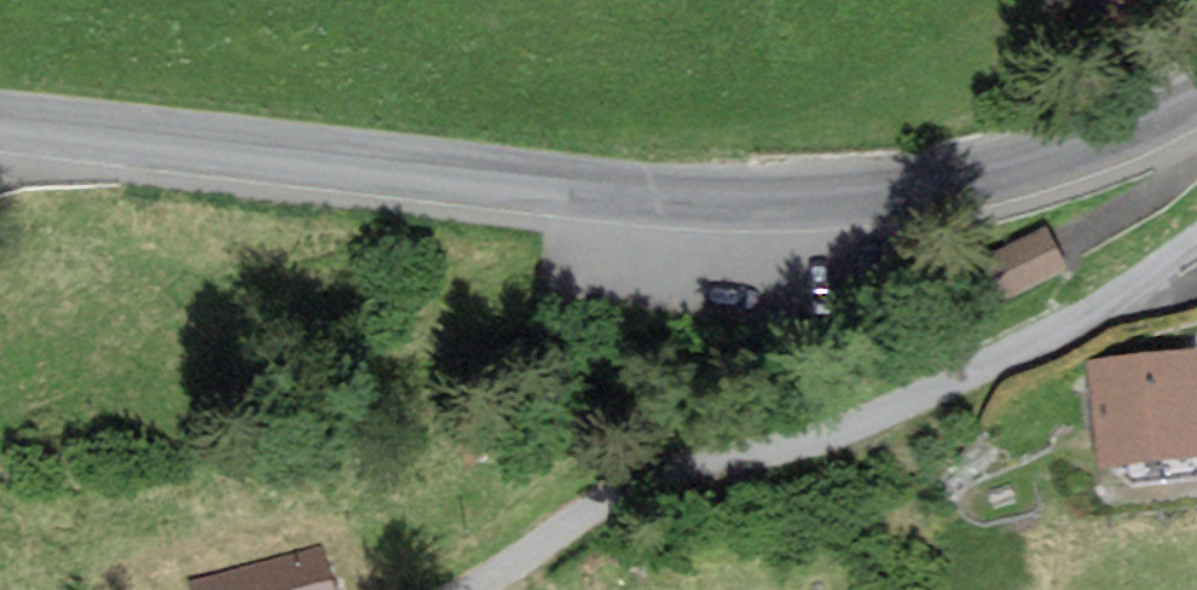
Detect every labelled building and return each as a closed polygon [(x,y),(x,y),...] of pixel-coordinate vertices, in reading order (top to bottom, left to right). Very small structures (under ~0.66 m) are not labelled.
[(1056,269),(1041,235),(961,269),(976,303),(1056,269)] [(1096,359),(1103,457),(1196,449),(1196,351),(1096,359)] [(197,586),(198,589),(328,589),(321,557),(197,586)]
